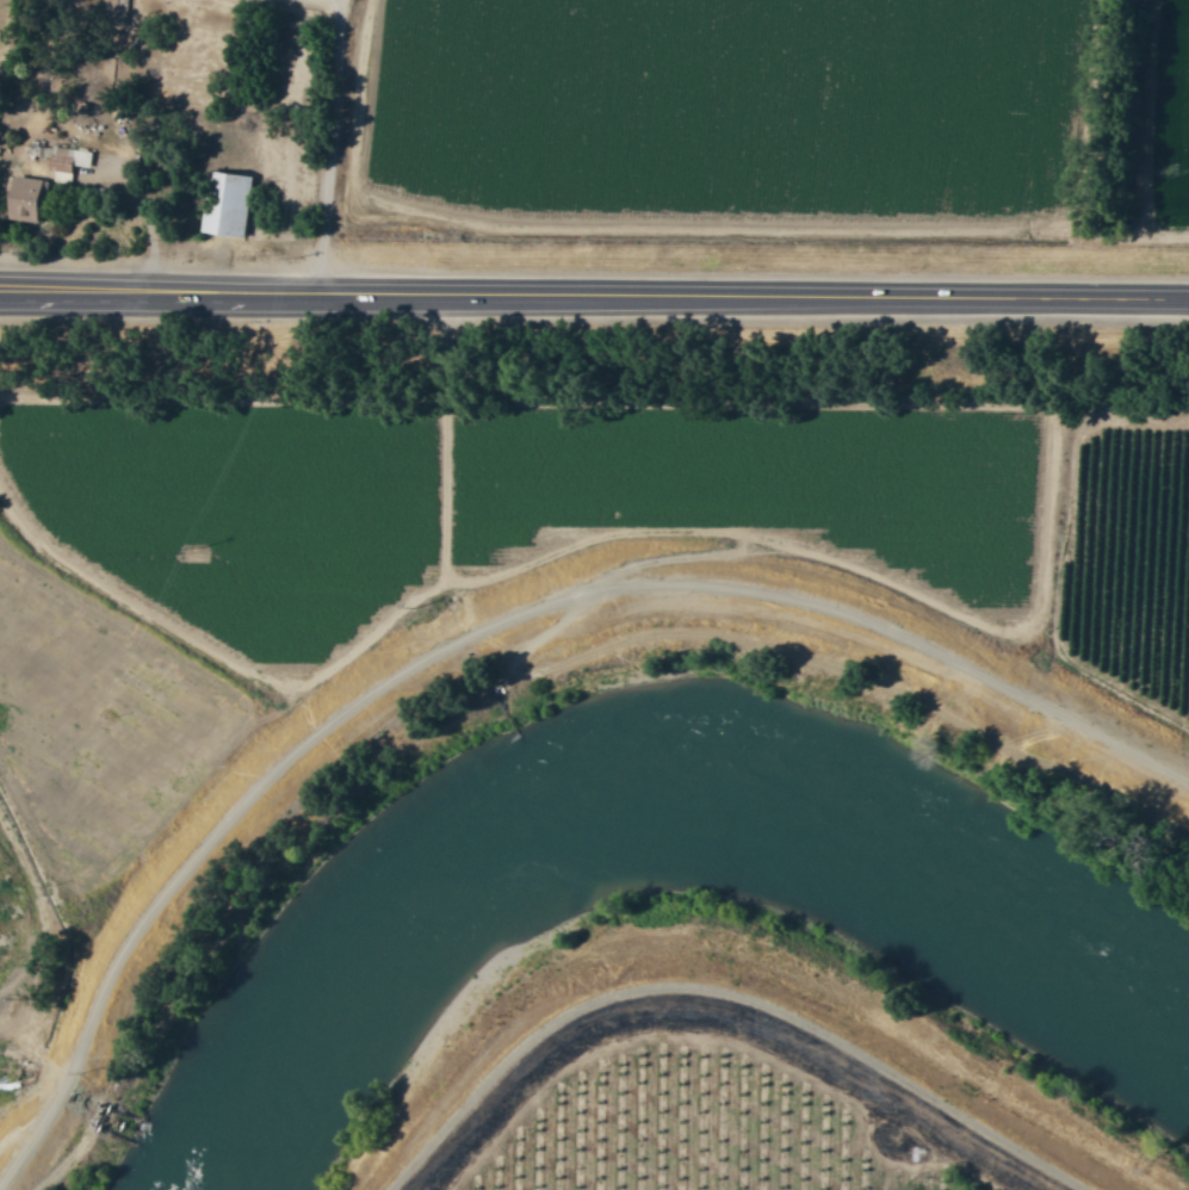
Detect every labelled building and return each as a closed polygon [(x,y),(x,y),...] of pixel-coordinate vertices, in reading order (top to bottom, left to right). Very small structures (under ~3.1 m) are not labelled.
[(204,234),(249,239),(255,176),(213,172),(211,188),(217,188),(216,200),(208,199),(204,234)] [(44,195),(34,194),(35,185),(17,183),(12,217),(40,221),(44,195)]
